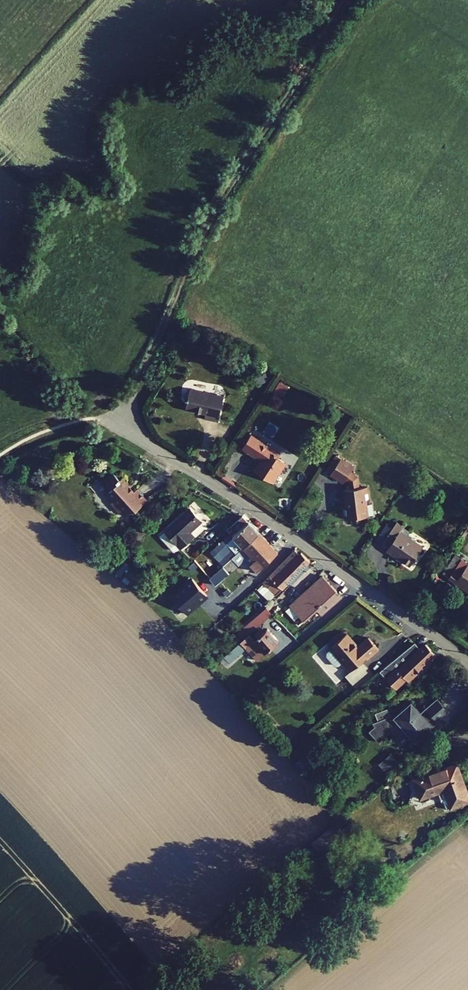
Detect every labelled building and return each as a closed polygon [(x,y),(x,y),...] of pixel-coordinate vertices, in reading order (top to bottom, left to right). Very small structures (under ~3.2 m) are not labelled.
[(210,426),(225,428),(228,404),(194,398),(191,417),(211,420),(210,426)] [(249,470),(269,483),(282,462),(273,456),(275,452),(246,434),(238,447),(250,454),(253,449),(259,453),(256,458),(249,470)] [(250,454),(256,458),(259,453),(253,449),(250,454)] [(325,473),(339,482),(348,466),(335,458),(325,473)] [(122,480),(118,475),(113,476),(108,482),(115,489),(113,491),(113,495),(119,501),(119,504),(125,509),(128,509),(134,514),(140,507),(142,509),(153,497),(142,486),(138,490),(124,478),(122,480)] [(338,508),(340,518),(363,515),(361,499),(364,498),(362,485),(339,489),(341,501),(342,501),(343,507),(338,508)] [(192,508),(162,535),(179,553),(196,537),(192,532),(204,521),(192,508)] [(229,535),(243,522),(239,517),(225,530),(229,535)] [(229,535),(207,556),(220,570),(232,559),(257,536),(243,522),(229,535)] [(381,550),(404,566),(417,547),(387,526),(376,542),(383,547),(381,550)] [(274,555),(257,536),(232,559),(237,565),(239,567),(244,562),(255,573),(274,555)] [(298,556),(293,551),(267,577),(280,590),(304,566),(296,558),(298,556)] [(467,594),(467,566),(456,558),(443,577),(467,594)] [(120,559),(111,568),(118,575),(127,566),(120,559)] [(226,576),(237,565),(232,559),(220,570),(202,586),(209,593),(227,577),(226,576)] [(168,596),(187,616),(207,597),(188,577),(168,596)] [(321,577),(292,604),(301,615),(305,611),(308,614),(331,594),(323,586),(327,583),(321,577)] [(327,583),(323,586),(331,594),(334,590),(327,583)] [(221,601),(216,595),(209,601),(215,607),(221,601)] [(267,611),(245,630),(249,636),(263,625),(272,617),(267,611)] [(249,636),(213,667),(219,674),(249,647),(256,655),(262,650),(262,651),(275,639),(263,625),(249,636)] [(346,631),(329,645),(350,669),(361,659),(365,656),(366,657),(377,647),(368,635),(357,645),(346,631)] [(433,654),(423,643),(384,678),(392,687),(403,678),(405,680),(433,654)] [(367,667),(361,659),(350,669),(346,672),(353,680),(367,667)] [(450,711),(438,696),(421,710),(412,700),(395,714),(393,712),(373,720),(375,724),(371,727),(380,739),(393,728),(393,727),(402,720),(417,738),(450,711)] [(414,778),(421,797),(444,789),(450,807),(467,800),(467,794),(457,762),(414,778)] [(317,850),(331,834),(326,829),(311,845),(317,850)]
